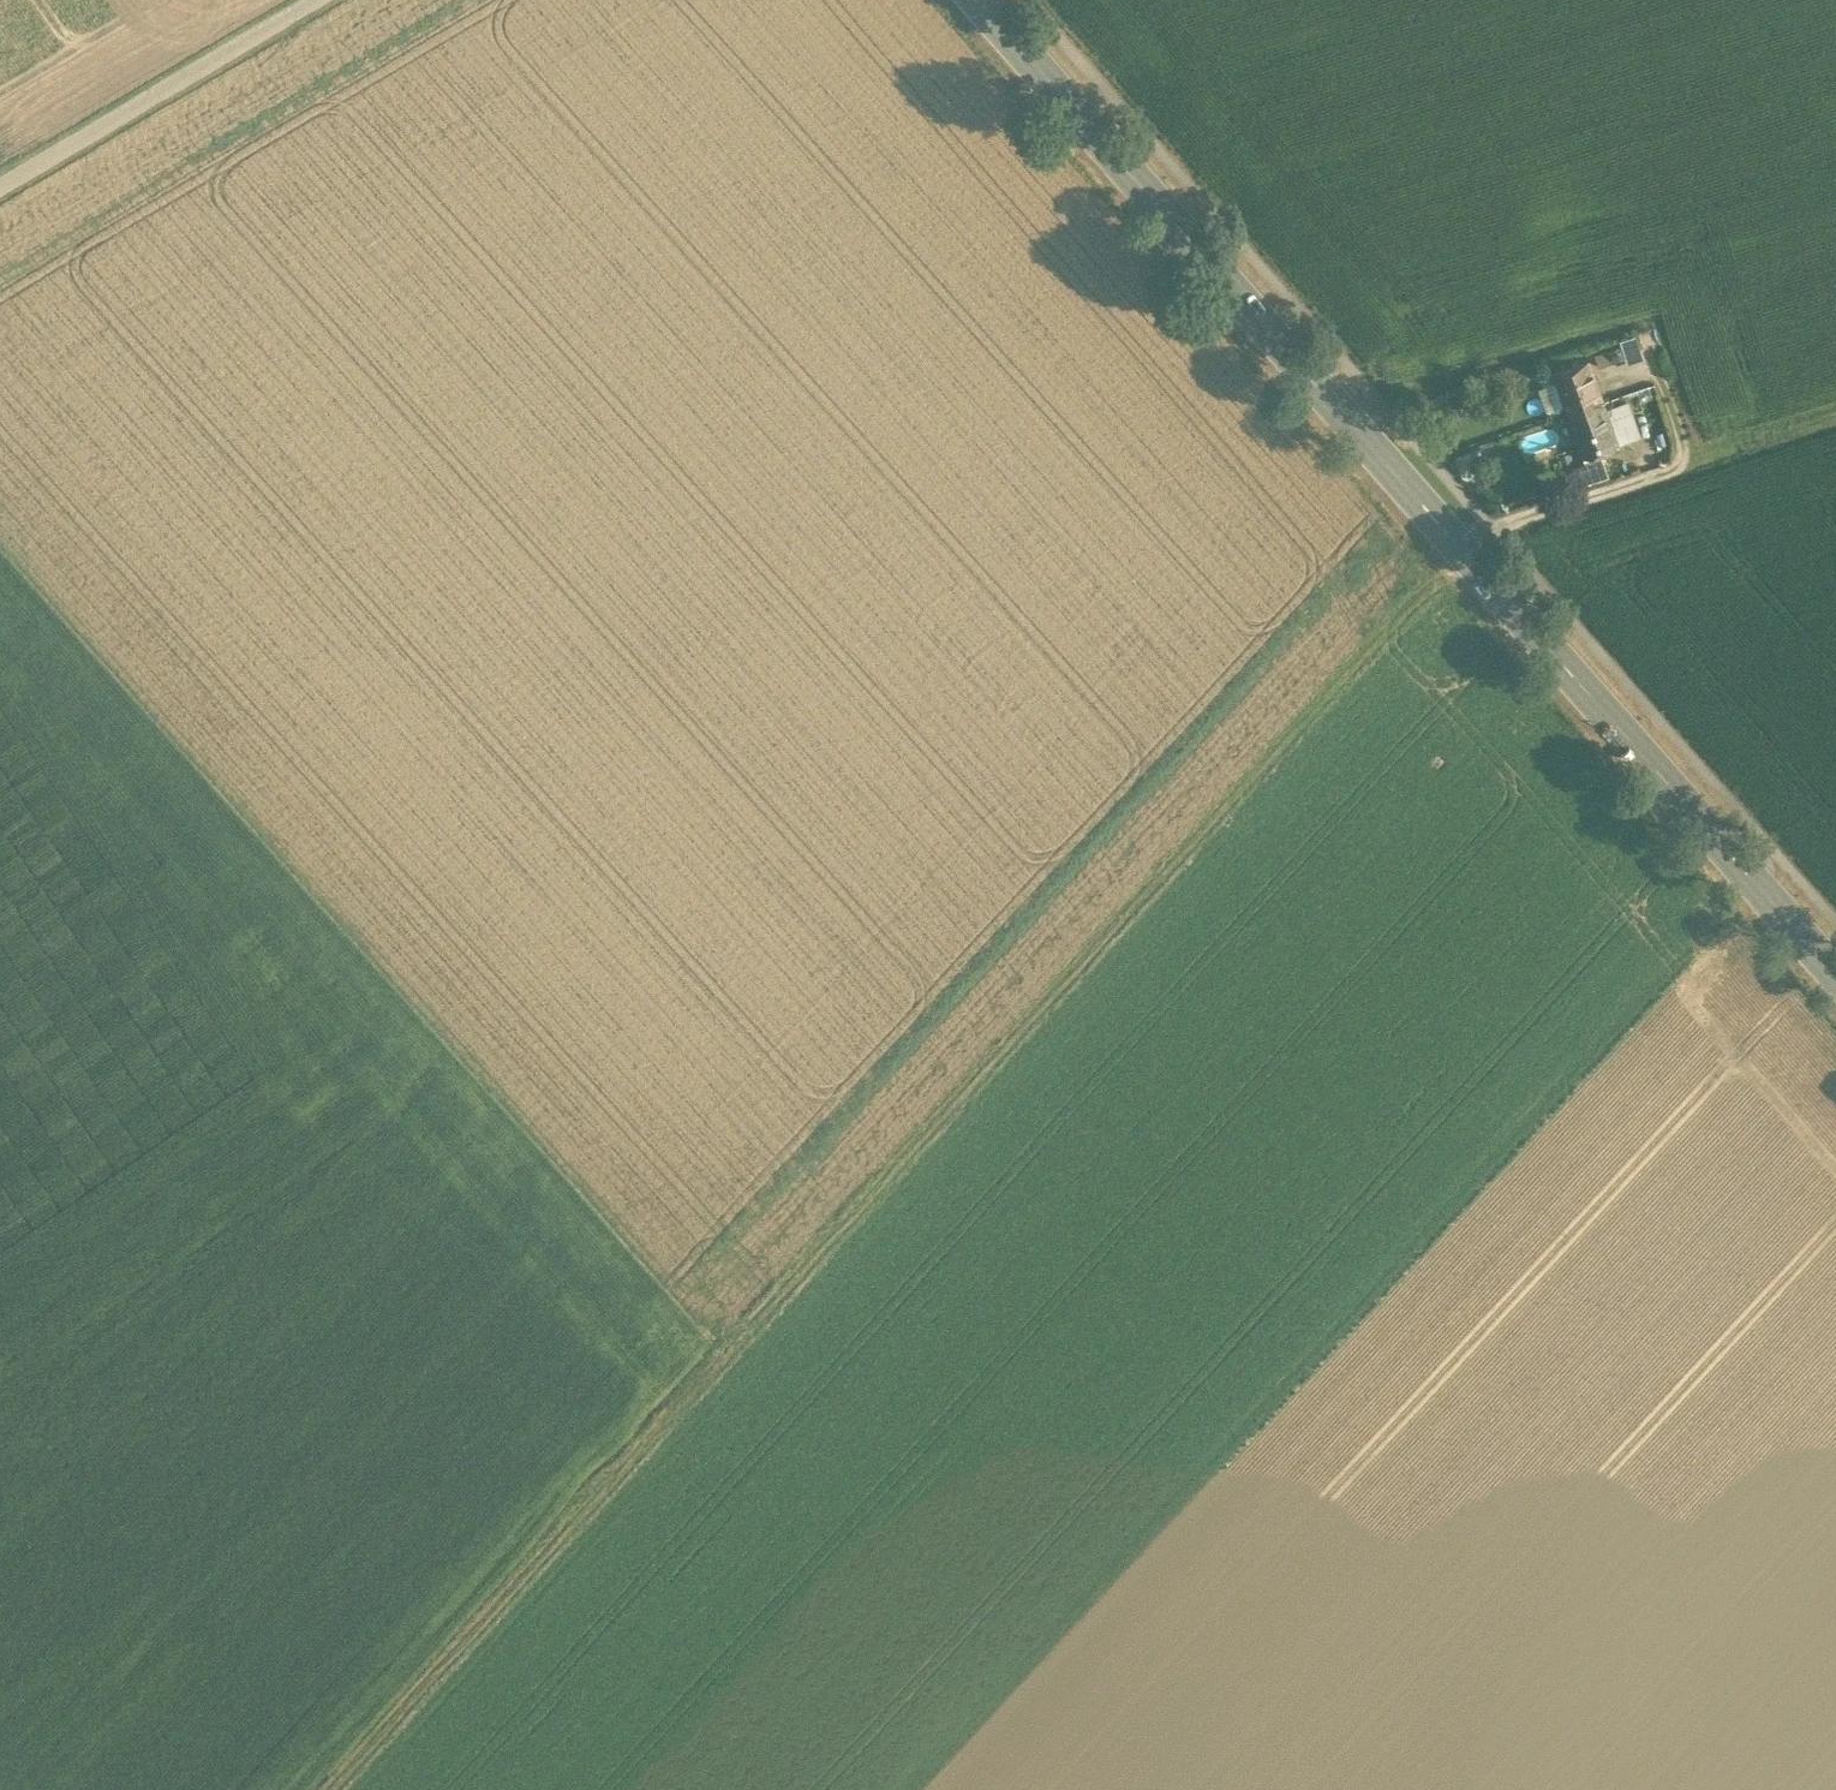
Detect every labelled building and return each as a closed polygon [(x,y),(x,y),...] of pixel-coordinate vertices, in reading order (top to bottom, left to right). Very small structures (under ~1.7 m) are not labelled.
[(1594,350),(1598,363),(1628,354),(1623,341),(1594,350)] [(1588,357),(1553,370),(1568,412),(1603,400),(1588,357)] [(1630,391),(1603,400),(1616,436),(1642,427),(1630,391)] [(1603,400),(1568,412),(1582,455),(1618,443),(1616,436),(1603,400)]
